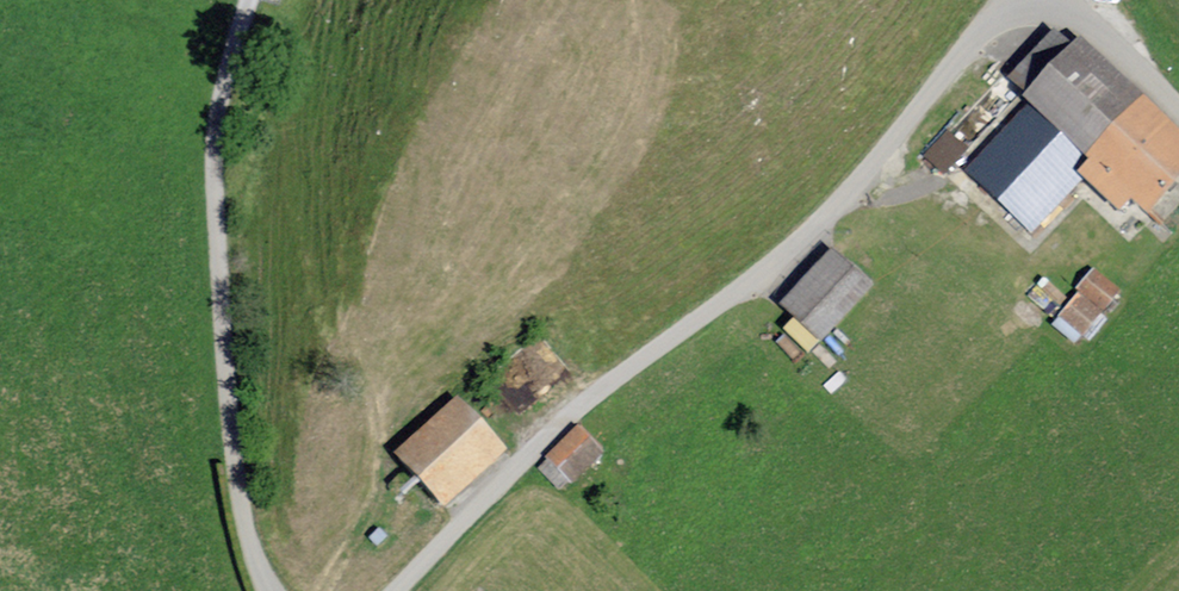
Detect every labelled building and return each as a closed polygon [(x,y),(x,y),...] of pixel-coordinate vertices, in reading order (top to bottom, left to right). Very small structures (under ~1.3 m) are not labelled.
[(1052,35),(1007,83),(1024,99),(1019,104),(1025,109),(962,177),(1022,232),(1074,177),(1118,218),(1130,206),(1148,222),(1178,189),(1178,137),(1077,44),(1070,51),(1052,35)] [(963,155),(945,138),(923,161),(942,178),(963,155)] [(871,291),(831,254),(779,309),(820,347),(871,291)] [(1115,299),(1091,277),(1073,297),(1077,301),(1055,325),(1075,343),(1115,299)] [(503,448),(458,400),(403,451),(448,499),(503,448)] [(602,455),(574,430),(545,463),(573,488),(602,455)]
